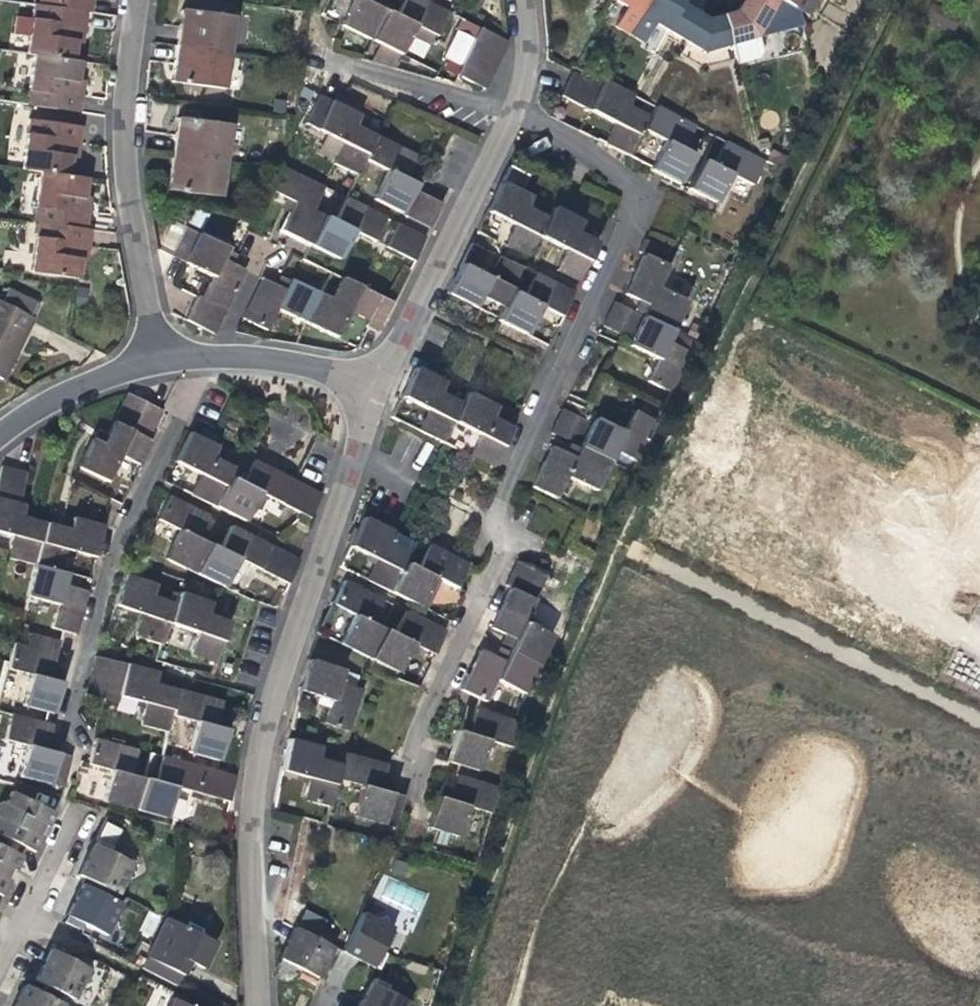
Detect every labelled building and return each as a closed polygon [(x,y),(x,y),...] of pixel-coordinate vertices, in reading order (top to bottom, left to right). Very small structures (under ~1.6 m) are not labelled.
[(33,8),(81,15),(84,0),(29,0),(28,7),(33,8)] [(378,14),(371,11),(375,3),(376,0),(346,0),(351,3),(337,31),(396,60),(405,41),(410,31),(429,41),(432,42),(443,18),(405,0),(401,0),(391,21),(378,14)] [(631,35),(650,0),(615,0),(628,7),(617,27),(631,35)] [(669,30),(684,4),(686,0),(650,0),(631,35),(645,43),(657,23),(669,30)] [(782,1),(781,0),(746,0),(740,10),(726,15),(734,45),(739,64),(761,58),(765,52),(761,38),(782,1)] [(782,1),(796,8),(800,0),(781,0),(782,1)] [(796,8),(801,11),(811,17),(821,0),(800,0),(796,8)] [(382,7),(375,3),(371,11),(378,14),(382,7)] [(707,52),(734,45),(726,15),(711,19),(705,15),(684,4),(669,30),(707,52)] [(26,57),(33,59),(72,65),(76,44),(71,43),(72,34),(82,36),(85,15),(81,15),(33,8),(31,24),(16,21),(13,38),(28,41),(26,57)] [(174,32),(172,47),(224,54),(230,18),(177,9),(174,32)] [(424,51),(429,41),(410,31),(405,41),(424,51)] [(82,39),(82,36),(72,34),(71,43),(76,44),(81,45),(82,39)] [(479,36),(473,49),(467,60),(455,84),(484,98),(490,85),(507,49),(479,36)] [(219,91),(224,54),(172,47),(169,67),(167,82),(219,91)] [(78,115),(82,95),(71,94),(73,85),(77,86),(80,66),(72,65),(33,59),(26,107),(78,115)] [(560,96),(588,111),(617,125),(606,146),(613,150),(630,158),(645,129),(666,140),(661,151),(652,169),(682,185),(697,156),(693,154),(684,150),(690,140),(697,126),(656,106),(650,119),(626,107),(633,95),(604,81),(600,88),(571,74),(565,86),(560,96)] [(83,87),(77,86),(73,85),(71,94),(82,95),(82,92),(83,87)] [(415,194),(417,189),(406,184),(411,175),(417,162),(363,135),(352,131),(358,121),(358,119),(317,100),(303,127),(318,134),(317,135),(344,148),(334,167),(358,179),(366,163),(387,174),(380,190),(437,218),(442,207),(415,194)] [(169,138),(167,154),(219,161),(225,125),(173,118),(169,138)] [(367,126),(358,121),(352,131),(363,135),(367,126)] [(21,170),(37,172),(68,176),(71,159),(67,158),(69,148),(78,150),(82,131),(28,122),(21,170)] [(698,144),(690,140),(684,150),(693,154),(698,144)] [(769,161),(764,159),(729,142),(717,166),(706,161),(691,189),(721,203),(735,175),(757,186),(769,161)] [(78,154),(78,150),(69,148),(67,158),(71,159),(77,159),(78,154)] [(770,162),(783,169),(789,157),(775,151),(770,162)] [(214,199),(219,161),(167,154),(163,180),(162,191),(214,199)] [(512,164),(502,184),(520,193),(530,174),(512,164)] [(357,181),(358,179),(334,167),(333,169),(357,181)] [(31,222),(35,222),(85,230),(87,211),(77,209),(78,200),(83,201),(87,179),(68,176),(37,172),(31,222)] [(335,226),(326,221),(313,215),(325,192),(284,173),(273,195),(295,206),(281,234),(312,250),(340,264),(354,235),(375,245),(387,222),(347,203),(335,226)] [(421,180),(411,175),(406,184),(417,189),(421,180)] [(520,193),(502,184),(498,194),(489,212),(516,226),(506,247),(528,258),(539,237),(567,251),(556,272),(579,283),(597,244),(589,240),(585,238),(576,234),(581,224),(582,222),(553,208),(548,220),(525,208),(531,197),(520,193)] [(430,231),(437,218),(380,190),(373,203),(430,231)] [(89,202),(83,201),(78,200),(77,209),(87,211),(88,205),(89,202)] [(76,280),(79,260),(75,259),(76,250),(86,252),(89,230),(85,230),(35,222),(28,273),(76,280)] [(590,229),(581,224),(576,234),(585,238),(590,229)] [(414,264),(420,254),(426,241),(398,227),(387,251),(414,264)] [(225,263),(230,253),(190,233),(176,260),(189,266),(187,267),(216,281),(205,301),(201,298),(189,322),(217,336),(249,274),(235,267),(225,263)] [(639,250),(646,254),(636,276),(627,294),(639,300),(650,305),(645,314),(645,316),(614,301),(612,305),(670,334),(687,300),(658,287),(675,251),(645,238),(639,250)] [(85,256),(86,252),(76,250),(75,259),(79,260),(84,261),(85,256)] [(239,258),(230,253),(225,263),(235,267),(239,258)] [(523,301),(512,295),(524,270),(502,258),(490,282),(472,273),(462,267),(448,295),(476,310),(482,297),(504,309),(497,324),(526,338),(541,310),(544,312),(560,320),(573,295),(535,276),(523,301)] [(291,285),(286,295),(276,289),(264,284),(243,323),(266,334),(277,313),(334,342),(348,314),(370,325),(367,329),(379,335),(394,306),(343,280),(330,304),(291,285)] [(280,280),(276,289),(286,295),(291,285),(280,280)] [(635,309),(645,314),(650,305),(639,300),(635,309)] [(8,360),(3,357),(6,351),(9,346),(13,348),(21,332),(19,330),(25,317),(0,305),(0,376),(8,360)] [(668,339),(670,334),(612,305),(608,314),(605,320),(601,328),(632,342),(631,345),(659,358),(648,380),(673,392),(693,352),(668,339)] [(514,427),(501,420),(491,415),(497,406),(498,404),(469,389),(463,401),(450,394),(441,390),(446,380),(447,378),(419,364),(403,394),(416,401),(431,408),(419,431),(442,442),(453,420),(482,434),(470,456),(494,468),(508,438),(514,427)] [(456,385),(446,380),(441,390),(450,394),(456,385)] [(103,446),(94,442),(92,441),(77,468),(106,483),(121,456),(142,467),(155,443),(151,441),(165,416),(129,398),(108,437),(103,446)] [(506,411),(497,406),(491,415),(501,420),(506,411)] [(576,457),(565,452),(553,446),(546,461),(534,487),(556,498),(567,475),(596,490),(616,450),(640,461),(659,422),(636,409),(625,431),(596,416),(593,423),(583,418),(562,408),(551,432),(581,447),(580,449),(576,457)] [(297,477),(297,478),(256,459),(244,481),(234,476),(239,465),(215,453),(221,442),(193,428),(178,458),(206,472),(195,493),(248,519),(263,490),(313,515),(325,491),(297,477)] [(97,436),(94,442),(103,446),(108,437),(99,432),(97,436)] [(570,444),(565,452),(576,457),(580,449),(570,444)] [(221,547),(210,541),(200,536),(204,528),(212,513),(173,494),(161,517),(182,527),(167,555),(225,584),(240,556),(262,567),(262,568),(289,583),(302,557),(233,523),(221,547)] [(78,629),(82,615),(88,592),(73,588),(63,585),(65,576),(66,574),(59,572),(65,550),(97,558),(105,525),(74,517),(73,520),(70,529),(60,526),(32,519),(21,516),(24,507),(24,505),(0,498),(0,532),(16,536),(10,559),(35,566),(27,598),(57,606),(56,612),(51,625),(76,634),(78,629)] [(27,508),(24,507),(21,516),(32,519),(35,510),(27,508)] [(62,517),(60,526),(70,529),(73,520),(68,518),(62,517)] [(367,579),(391,591),(405,560),(410,550),(388,539),(392,531),(365,517),(352,542),(378,557),(376,562),(367,579)] [(214,532),(204,528),(200,536),(210,541),(214,532)] [(416,566),(405,560),(391,591),(419,605),(428,588),(434,576),(455,588),(467,565),(427,545),(416,566)] [(162,639),(166,625),(169,618),(198,628),(198,629),(193,643),(190,651),(216,660),(220,646),(225,633),(231,617),(216,612),(206,609),(209,599),(210,597),(180,587),(176,599),(151,591),(155,580),(125,569),(114,600),(143,610),(139,622),(135,633),(161,642),(162,639)] [(76,579),(65,576),(63,585),(73,588),(76,579)] [(367,658),(372,651),(384,629),(382,627),(373,623),(377,614),(385,600),(346,581),(334,603),(355,614),(351,622),(340,644),(346,647),(367,658)] [(490,629),(505,637),(515,642),(511,650),(510,652),(525,659),(539,666),(549,647),(553,637),(525,623),(536,601),(510,588),(501,606),(490,629)] [(219,603),(209,599),(206,609),(216,612),(219,603)] [(367,658),(388,668),(399,673),(401,670),(407,659),(409,655),(414,644),(434,654),(446,631),(407,612),(396,635),(384,629),(372,651),(367,658)] [(386,619),(377,614),(373,623),(382,627),(386,619)] [(31,630),(29,639),(28,642),(16,639),(9,665),(32,672),(24,702),(56,711),(64,679),(62,679),(51,675),(54,665),(61,643),(62,639),(31,630)] [(501,644),(511,650),(515,642),(505,637),(501,644)] [(498,650),(494,658),(504,664),(509,655),(498,650)] [(158,679),(160,670),(161,667),(99,651),(88,689),(119,697),(121,690),(151,699),(145,722),(170,729),(175,711),(199,717),(190,748),(222,757),(231,725),(218,722),(220,717),(226,698),(169,683),(158,679)] [(472,663),(465,678),(458,691),(465,694),(465,695),(476,700),(484,704),(487,697),(495,683),(522,698),(529,686),(539,666),(525,659),(510,652),(509,655),(504,664),(494,658),(486,654),(479,651),(472,663)] [(65,668),(54,665),(51,675),(62,679),(65,668)] [(306,665),(304,672),(299,687),(296,696),(327,705),(319,729),(343,737),(357,695),(333,687),(337,676),(306,665)] [(172,673),(160,670),(158,679),(169,683),(172,673)] [(486,741),(509,748),(511,740),(517,721),(497,715),(474,708),(471,718),(470,723),(467,734),(457,731),(454,731),(445,761),(456,764),(477,771),(486,741)] [(73,755),(58,751),(47,749),(50,738),(54,726),(11,714),(4,738),(28,744),(20,776),(65,787),(73,755)] [(460,720),(457,731),(467,734),(470,723),(460,720)] [(229,799),(236,773),(207,766),(163,754),(156,778),(133,772),(140,748),(97,736),(90,761),(113,767),(105,798),(167,815),(176,785),(229,799)] [(61,741),(50,738),(47,749),(58,751),(61,741)] [(328,809),(335,779),(338,766),(323,761),(313,759),(315,749),(316,746),(285,738),(278,771),(307,778),(300,801),(328,809)] [(321,751),(315,749),(313,759),(323,761),(325,752),(321,751)] [(402,797),(387,793),(378,791),(380,780),(384,765),(341,753),(338,766),(335,779),(358,784),(350,816),(394,828),(402,797)] [(466,807),(489,814),(497,787),(454,774),(449,789),(446,800),(437,797),(434,796),(424,827),(457,836),(466,807)] [(386,781),(380,780),(378,791),(387,793),(389,783),(386,781)] [(438,794),(437,797),(446,800),(449,789),(440,787),(438,794)] [(32,851),(40,834),(36,832),(38,827),(40,824),(44,825),(52,811),(10,791),(4,803),(0,801),(0,835),(32,851)] [(109,850),(121,829),(104,820),(93,843),(96,844),(92,853),(89,861),(85,859),(77,874),(118,894),(126,877),(133,874),(131,866),(133,861),(109,850)] [(0,894),(8,878),(4,876),(7,871),(9,866),(13,868),(19,855),(0,846),(0,894)] [(72,916),(87,924),(105,932),(106,930),(117,926),(113,916),(120,902),(82,884),(75,897),(80,899),(76,908),(72,916)] [(360,913),(340,951),(355,958),(357,954),(366,958),(373,962),(390,928),(387,927),(383,917),(373,920),(360,913)] [(163,917),(144,957),(180,975),(187,961),(199,967),(212,941),(198,934),(200,928),(184,920),(181,926),(163,917)] [(292,928),(285,941),(290,943),(284,953),(281,960),(316,978),(331,947),(327,945),(323,935),(314,938),(292,928)] [(88,969),(70,960),(55,952),(50,961),(46,969),(41,966),(35,979),(74,999),(81,984),(90,981),(87,972),(88,969)] [(64,1004),(23,984),(19,994),(16,999),(21,1001),(18,1005),(63,1005),(64,1004)] [(389,993),(373,986),(370,993),(366,1002),(360,1000),(357,1005),(405,1005),(407,1002),(389,993)] [(170,998),(165,1005),(187,1005),(170,998)]
